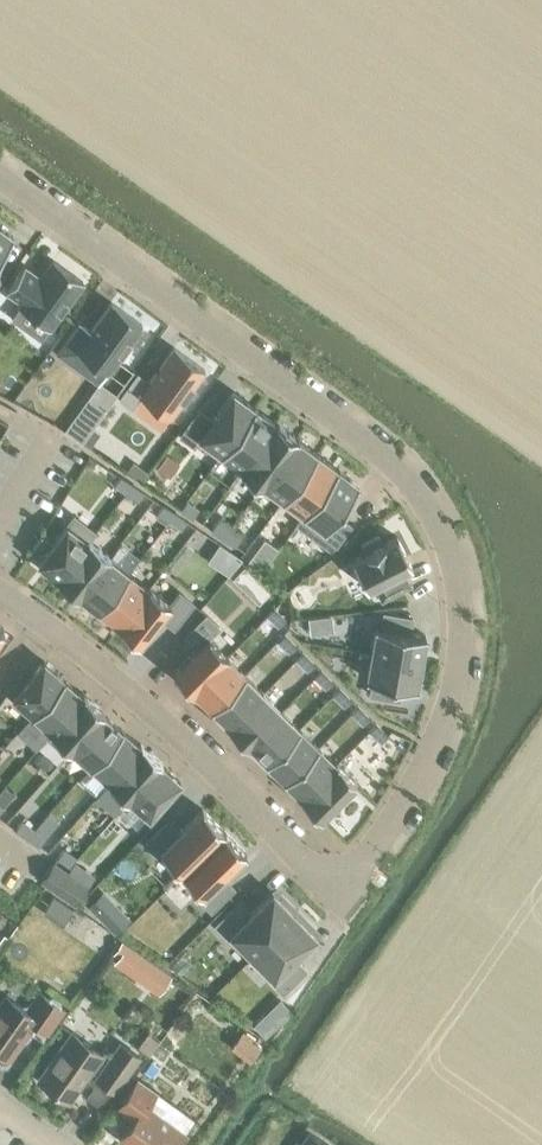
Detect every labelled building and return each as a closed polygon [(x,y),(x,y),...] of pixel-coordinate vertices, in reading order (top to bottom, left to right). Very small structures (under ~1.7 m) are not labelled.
[(12,236),(0,227),(0,253),(12,236)] [(82,282),(52,260),(39,278),(23,266),(5,290),(22,302),(18,307),(48,329),(82,282)] [(107,373),(141,325),(111,302),(90,331),(79,322),(56,353),(77,369),(85,357),(107,373)] [(169,418),(204,370),(174,348),(148,382),(136,373),(118,398),(132,409),(140,397),(169,418)] [(220,454),(254,408),(232,392),(211,420),(198,410),(179,436),(193,446),(199,438),(220,454)] [(83,407),(65,432),(81,443),(82,442),(92,429),(99,419),(83,407)] [(276,422),(275,421),(274,423),(254,408),(220,454),(240,469),(239,470),(240,471),(276,422)] [(260,486),(296,437),(276,422),(240,471),(260,486)] [(260,486),(261,487),(262,485),(282,500),(316,454),(296,439),(297,438),(296,437),(260,486)] [(295,523),(296,524),(336,469),(316,454),(282,500),(302,514),(295,523)] [(131,463),(125,472),(138,481),(144,472),(131,463)] [(336,469),(296,524),(331,550),(350,525),(336,515),(358,485),(336,469)] [(131,485),(119,477),(114,485),(126,493),(129,488),(131,485)] [(129,488),(126,493),(138,500),(143,493),(131,485),(129,488)] [(180,509),(192,517),(198,509),(186,501),(180,509)] [(174,513),(162,505),(157,513),(168,521),(174,513)] [(168,521),(180,529),(186,521),(174,513),(168,521)] [(56,580),(57,581),(89,541),(95,533),(73,516),(57,536),(52,543),(40,558),(37,562),(57,578),(56,580)] [(228,529),(216,521),(211,529),(223,537),(228,529)] [(223,537),(235,545),(240,537),(228,529),(223,537)] [(42,535),(30,551),(40,558),(52,543),(42,535)] [(365,552),(351,560),(366,588),(373,585),(402,570),(411,565),(396,536),(382,544),(378,535),(361,544),(365,552)] [(89,541),(57,581),(77,596),(109,556),(89,541)] [(249,563),(261,571),(266,563),(255,555),(249,563)] [(128,573),(109,558),(110,556),(109,556),(77,596),(78,597),(79,595),(98,610),(128,573)] [(243,567),(232,578),(245,591),(256,579),(243,567)] [(402,570),(373,585),(380,600),(409,585),(402,570)] [(116,627),(117,628),(149,587),(148,587),(147,588),(128,573),(98,610),(118,625),(116,627)] [(138,644),(160,617),(170,603),(149,587),(117,628),(138,644)] [(160,617),(173,627),(192,603),(178,592),(172,600),(170,603),(160,617)] [(278,626),(284,620),(273,609),(266,615),(278,626)] [(375,626),(370,654),(420,662),(424,637),(409,635),(411,618),(383,613),(380,627),(375,626)] [(328,614),(306,617),(308,633),(330,630),(328,614)] [(218,627),(206,615),(184,637),(196,648),(172,673),(191,692),(227,656),(208,637),(218,627)] [(277,641),(288,652),(295,646),(284,635),(277,641)] [(295,659),(307,670),(313,664),(302,653),(295,659)] [(370,654),(366,679),(372,680),(369,695),(397,699),(400,685),(415,688),(420,662),(370,654)] [(191,692),(192,693),(193,691),(211,709),(244,675),(226,658),(228,656),(227,656),(191,692)] [(22,671),(7,691),(13,696),(11,697),(32,715),(63,679),(44,662),(43,661),(29,677),(22,671)] [(314,677),(325,688),(332,682),(320,670),(314,677)] [(244,675),(211,709),(228,726),(227,727),(227,728),(262,693),(244,675)] [(63,679),(32,715),(50,731),(49,732),(50,733),(83,694),(83,693),(81,695),(63,679)] [(332,695),(343,706),(350,700),(338,688),(332,695)] [(262,693),(227,728),(245,746),(280,710),(262,693)] [(83,694),(50,733),(69,750),(102,711),(83,694)] [(350,713),(362,724),(368,717),(357,706),(350,713)] [(245,746),(247,747),(248,745),(265,762),(299,729),(280,710),(245,746)] [(102,711),(69,750),(70,750),(71,749),(89,765),(121,729),(102,713),(104,712),(102,711)] [(369,731),(380,742),(386,735),(375,724),(369,731)] [(121,729),(89,765),(108,781),(107,783),(141,745),(140,744),(139,745),(121,729)] [(299,729),(265,762),(284,780),(317,746),(299,729)] [(141,745),(107,783),(126,800),(160,761),(141,745)] [(300,799),(301,800),(336,763),(336,762),(334,764),(317,746),(284,780),(301,798),(300,799)] [(160,761),(126,800),(127,801),(129,799),(148,816),(179,781),(160,764),(161,762),(160,761)] [(348,789),(356,782),(336,763),(301,800),(320,818),(335,803),(335,804),(349,790),(348,789)] [(160,853),(180,873),(223,831),(202,809),(178,832),(160,853)] [(21,821),(15,829),(27,837),(32,829),(21,821)] [(157,856),(160,853),(178,832),(167,821),(144,843),(157,856)] [(27,837),(38,845),(44,837),(32,829),(27,837)] [(245,853),(223,831),(180,873),(201,894),(221,876),(245,853)] [(62,850),(57,857),(69,865),(74,858),(62,850)] [(54,862),(41,881),(75,905),(88,886),(54,862)] [(233,888),(221,876),(201,894),(197,897),(210,910),(233,888)] [(230,935),(251,956),(297,910),(281,894),(278,897),(274,901),(268,895),(249,914),(230,935)] [(227,937),(230,935),(249,914),(238,902),(215,925),(227,937)] [(313,927),(297,910),(251,956),(271,977),(293,958),(312,939),(306,933),(310,930),(313,927)] [(122,941),(114,953),(119,957),(114,964),(158,994),(172,975),(122,941)] [(304,969),(293,958),(271,977),(269,979),(281,992),(304,969)] [(7,1058),(32,1023),(46,1033),(63,1009),(39,991),(28,1006),(21,1007),(5,995),(0,1003),(0,1054),(7,1058)] [(263,1014),(253,1024),(263,1035),(273,1025),(263,1014)] [(36,1079),(68,1102),(88,1073),(114,1091),(138,1057),(119,1043),(108,1058),(71,1031),(36,1079)] [(129,1144),(176,1144),(184,1134),(144,1106),(154,1092),(137,1079),(117,1107),(133,1119),(119,1138),(129,1144)] [(297,1144),(327,1144),(307,1131),(297,1144)]
